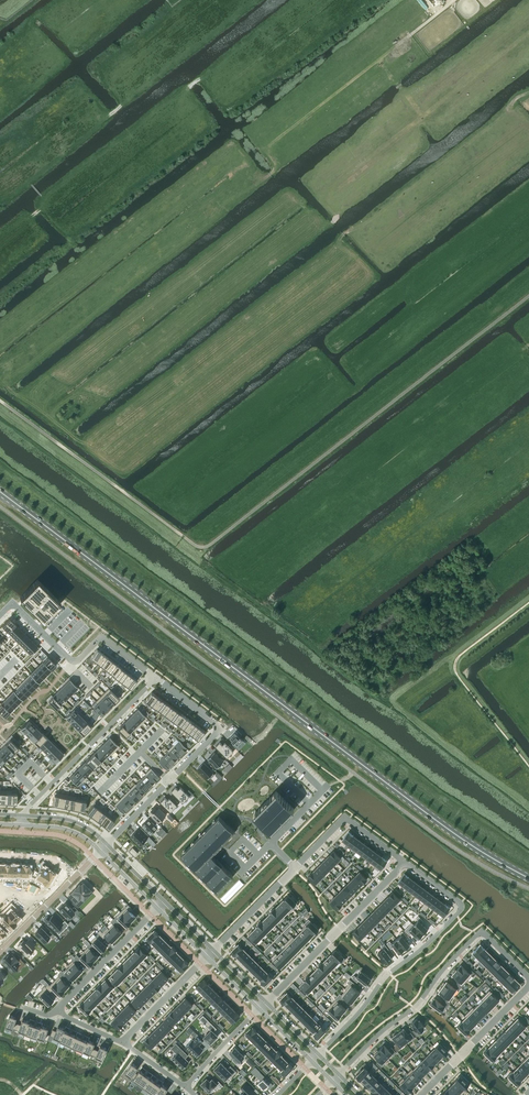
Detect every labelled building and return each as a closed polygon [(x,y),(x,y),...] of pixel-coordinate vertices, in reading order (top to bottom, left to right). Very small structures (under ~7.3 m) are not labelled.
[(38,580),(20,598),(43,621),(61,603),(38,580)] [(9,618),(0,627),(3,631),(4,630),(12,621),(9,618)] [(12,621),(4,630),(7,633),(8,632),(8,631),(15,624),(12,621)] [(15,624),(8,631),(8,632),(10,634),(11,634),(18,627),(15,624)] [(10,634),(9,636),(12,639),(14,637),(13,637),(21,629),(18,627),(11,634),(10,634)] [(21,629),(13,637),(14,637),(16,640),(24,632),(21,629)] [(16,640),(15,641),(18,643),(26,635),(24,632),(16,640)] [(18,643),(17,644),(20,647),(29,638),(26,635),(18,643)] [(29,638),(20,647),(23,650),(24,649),(32,641),(29,638)] [(32,641),(24,649),(26,652),(35,643),(32,641)] [(35,643),(26,652),(29,655),(38,646),(35,643)] [(97,649),(89,659),(94,662),(101,652),(97,649)] [(101,652),(94,662),(97,664),(104,655),(101,652)] [(47,655),(42,660),(43,661),(51,669),(56,665),(51,659),(52,658),(49,655),(48,656),(47,655)] [(104,655),(97,664),(98,663),(101,665),(100,666),(100,667),(107,657),(104,655)] [(107,657),(100,667),(103,669),(111,660),(107,657)] [(111,660),(103,669),(107,671),(114,662),(111,660)] [(43,661),(38,665),(47,674),(51,669),(43,661)] [(114,662),(107,671),(110,674),(117,664),(114,662)] [(117,664),(110,674),(113,676),(112,677),(113,677),(120,667),(117,664)] [(38,665),(34,669),(43,678),(47,674),(38,665)] [(120,667),(113,677),(116,679),(123,670),(120,667)] [(30,673),(39,682),(43,678),(34,669),(30,673)] [(123,670),(116,679),(119,681),(126,672),(123,670)] [(126,672),(119,681),(122,684),(129,674),(126,672)] [(30,673),(26,678),(35,687),(40,683),(39,682),(30,673)] [(129,674),(122,684),(123,683),(126,685),(125,686),(132,677),(129,674)] [(132,677),(125,686),(130,690),(137,680),(132,677)] [(26,678),(22,682),(31,691),(32,691),(33,692),(34,690),(33,689),(35,687),(26,678)] [(70,679),(65,683),(73,692),(78,687),(70,679)] [(22,682),(17,686),(27,696),(31,691),(22,682)] [(65,683),(61,688),(69,696),(73,692),(65,683)] [(17,686),(13,690),(13,691),(13,690),(22,699),(23,700),(23,699),(24,700),(26,698),(25,697),(27,696),(17,686)] [(61,688),(57,692),(65,700),(69,696),(61,688)] [(109,688),(104,692),(114,703),(119,698),(109,688)] [(13,691),(9,695),(18,703),(22,699),(13,690),(13,691)] [(57,692),(53,696),(61,704),(65,700),(57,692)] [(104,692),(100,697),(110,707),(114,703),(104,692)] [(152,692),(144,702),(149,706),(150,705),(149,705),(157,695),(152,692)] [(9,695),(5,699),(14,707),(18,703),(9,695)] [(157,695),(149,705),(150,705),(152,707),(160,697),(157,695)] [(53,696),(48,701),(57,710),(62,705),(61,704),(53,696)] [(100,697),(96,701),(106,711),(110,707),(100,697)] [(160,697),(152,707),(156,710),(156,709),(163,700),(160,697)] [(1,703),(10,712),(14,707),(5,699),(1,703)] [(163,700),(156,709),(159,711),(166,702),(163,699),(163,700)] [(96,701),(91,705),(102,715),(106,711),(96,701)] [(0,702),(0,712),(5,717),(10,712),(1,703),(0,702)] [(166,702),(159,711),(162,714),(170,704),(166,702)] [(170,704),(162,714),(165,716),(173,706),(170,704)] [(173,706),(165,716),(169,719),(170,717),(169,717),(176,709),(173,706)] [(76,707),(66,717),(70,722),(80,712),(76,707)] [(138,709),(134,713),(143,722),(147,718),(138,709)] [(176,709),(169,717),(170,717),(172,719),(173,720),(179,711),(176,709)] [(172,719),(172,721),(175,723),(182,714),(179,711),(173,720),(172,719)] [(80,712),(70,722),(74,726),(84,716),(80,712)] [(134,713),(130,717),(139,726),(143,722),(134,713)] [(182,714),(175,723),(178,726),(185,716),(182,714)] [(84,716),(74,726),(79,730),(89,720),(84,716)] [(185,716),(178,726),(181,728),(189,718),(185,716)] [(130,717),(126,721),(134,729),(134,730),(135,730),(139,726),(130,717)] [(189,718),(181,728),(184,730),(192,721),(189,718)] [(29,720),(19,730),(23,735),(25,733),(33,725),(29,720)] [(89,720),(79,730),(83,734),(93,724),(89,720)] [(126,721),(122,725),(130,733),(131,733),(134,730),(134,729),(126,721)] [(192,721),(184,730),(188,733),(195,723),(192,721)] [(195,723),(188,733),(191,735),(198,725),(195,723)] [(33,725),(25,733),(29,737),(37,729),(33,725)] [(122,725),(118,729),(127,738),(131,734),(131,733),(130,733),(122,725)] [(198,725),(191,735),(194,737),(201,728),(198,725)] [(201,728),(194,737),(198,741),(206,731),(201,728)] [(29,737),(27,739),(32,743),(42,733),(37,729),(29,737)] [(235,732),(230,737),(232,739),(232,740),(234,743),(235,742),(238,745),(243,740),(240,737),(241,736),(238,734),(237,734),(235,732)] [(42,733),(32,743),(37,747),(39,746),(38,745),(46,737),(42,733)] [(46,737),(38,745),(39,746),(43,750),(51,741),(46,737)] [(110,737),(105,741),(115,751),(119,747),(110,737)] [(10,739),(6,744),(16,754),(20,749),(10,739)] [(174,746),(183,754),(188,749),(180,740),(174,746)] [(51,741),(43,750),(47,753),(47,754),(55,745),(51,741)] [(105,741),(102,745),(110,754),(111,755),(115,751),(105,741)] [(220,742),(216,746),(227,757),(234,751),(233,750),(234,749),(231,747),(231,748),(225,742),(223,745),(220,742)] [(6,744),(1,748),(10,756),(9,756),(11,758),(16,754),(6,744)] [(47,753),(46,754),(50,759),(59,750),(55,745),(47,754),(47,753)] [(102,745),(98,749),(106,758),(110,754),(102,745)] [(174,745),(168,750),(169,751),(177,759),(183,754),(174,746),(174,745)] [(0,749),(0,755),(5,760),(9,756),(10,756),(1,748),(0,749)] [(98,749),(94,753),(102,762),(106,758),(98,749)] [(59,750),(50,759),(54,763),(64,754),(59,750)] [(169,751),(164,756),(172,764),(177,759),(169,751)] [(214,752),(207,759),(208,759),(217,768),(216,768),(217,768),(224,761),(223,761),(214,752),(215,752),(214,752)] [(90,757),(98,765),(98,766),(102,762),(94,753),(90,757)] [(164,756),(159,761),(167,770),(172,764),(164,756)] [(89,757),(85,761),(94,769),(98,766),(98,765),(90,757),(89,757)] [(85,761),(81,765),(89,773),(91,775),(95,770),(94,769),(85,761)] [(204,763),(197,769),(207,778),(209,776),(211,778),(214,774),(212,773),(213,772),(204,763)] [(81,765),(77,769),(85,777),(85,776),(89,773),(81,765)] [(150,768),(145,774),(146,775),(154,783),(159,777),(150,768)] [(77,769),(73,773),(82,781),(82,782),(83,783),(87,778),(85,776),(85,777),(77,769)] [(73,773),(69,777),(78,786),(82,782),(82,781),(73,773)] [(146,775),(141,780),(149,788),(154,783),(146,775)] [(136,785),(144,793),(149,788),(141,780),(136,785)] [(135,784),(130,789),(139,798),(144,793),(136,785),(135,784)] [(176,786),(171,791),(183,802),(189,796),(191,797),(193,794),(189,790),(186,792),(181,787),(178,789),(176,786)] [(130,789),(124,794),(134,803),(139,798),(130,789)] [(276,791),(253,814),(271,831),(294,808),(276,791)] [(55,792),(52,804),(58,805),(60,793),(55,792)] [(124,794),(119,799),(129,809),(134,803),(124,794)] [(71,795),(68,808),(73,809),(76,798),(76,796),(71,795)] [(165,797),(161,801),(171,812),(177,805),(177,806),(178,805),(170,797),(169,797),(170,798),(168,800),(165,797)] [(119,799),(114,805),(123,814),(129,809),(119,799)] [(95,802),(87,813),(91,816),(99,806),(95,802)] [(99,806),(91,816),(96,819),(103,809),(99,806)] [(154,808),(150,812),(159,821),(165,814),(159,808),(157,810),(154,808)] [(103,809),(96,819),(100,822),(107,812),(103,809)] [(107,812),(100,822),(104,826),(111,816),(111,817),(112,816),(112,815),(107,812)] [(111,816),(104,826),(108,829),(115,820),(111,817),(111,816)] [(183,852),(181,855),(188,862),(189,861),(192,864),(191,865),(201,874),(202,874),(207,879),(206,880),(212,886),(213,885),(216,888),(215,889),(218,891),(233,876),(230,873),(230,874),(227,871),(228,871),(222,865),(221,865),(215,860),(216,859),(212,855),(215,851),(214,851),(220,844),(221,845),(229,837),(228,836),(231,833),(232,834),(234,832),(219,816),(216,819),(217,820),(214,822),(206,830),(201,836),(200,835),(194,841),(195,842),(193,844),(192,843),(186,849),(187,850),(184,853),(183,852)] [(148,818),(142,825),(151,834),(158,828),(148,818)] [(138,829),(131,836),(140,845),(147,839),(138,829)] [(348,831),(342,840),(347,844),(353,835),(348,831)] [(353,835),(347,844),(352,847),(358,839),(353,835)] [(358,839),(352,847),(357,851),(363,842),(358,839)] [(357,851),(354,854),(359,858),(361,854),(368,846),(363,842),(357,851)] [(368,846),(361,854),(366,858),(372,849),(368,846)] [(133,847),(130,850),(135,856),(138,852),(133,847)] [(372,849),(366,858),(371,861),(377,853),(372,849)] [(334,850),(329,855),(337,862),(341,858),(334,850)] [(377,853),(371,861),(376,865),(382,857),(377,853)] [(329,855),(325,859),(333,866),(337,862),(329,855)] [(382,857),(376,865),(381,869),(387,860),(382,857)] [(325,859),(321,863),(328,871),(333,866),(325,859)] [(321,863),(317,867),(324,875),(328,871),(321,863)] [(35,873),(32,878),(41,884),(49,870),(43,867),(38,874),(35,873)] [(317,867),(313,872),(320,879),(324,875),(317,867)] [(49,870),(41,884),(50,889),(53,883),(50,881),(55,874),(49,870)] [(355,875),(363,883),(367,879),(359,871),(355,875)] [(313,872),(308,876),(311,878),(310,879),(313,882),(313,881),(316,884),(320,879),(313,872)] [(404,873),(398,882),(403,885),(409,877),(404,873)] [(359,887),(363,883),(355,875),(351,880),(359,887)] [(409,877),(403,885),(407,889),(414,880),(409,877)] [(239,879),(221,898),(225,903),(244,884),(239,879)] [(351,880),(347,884),(354,892),(359,887),(351,880)] [(414,880),(407,889),(412,892),(418,883),(414,880)] [(75,895),(70,899),(78,907),(79,907),(76,904),(82,898),(83,899),(89,894),(87,892),(90,890),(89,889),(89,888),(88,889),(84,884),(83,883),(80,885),(79,884),(78,885),(78,886),(75,889),(75,888),(75,889),(74,890),(75,891),(73,893),(75,895)] [(418,883),(412,892),(416,895),(423,887),(418,883)] [(347,884),(343,888),(350,896),(354,892),(347,884)] [(423,887),(416,895),(421,899),(427,890),(423,887)] [(338,893),(346,900),(350,896),(343,888),(338,893)] [(427,890),(421,899),(425,902),(432,894),(427,890)] [(393,891),(389,895),(396,903),(400,899),(393,891)] [(338,893),(334,897),(342,904),(346,900),(338,893)] [(432,894),(425,902),(430,905),(436,897),(432,894)] [(288,895),(284,899),(294,909),(298,904),(294,900),(291,897),(288,895)] [(389,895),(385,899),(392,907),(396,903),(389,895)] [(334,897),(330,901),(332,903),(331,904),(332,905),(334,907),(335,906),(337,909),(342,904),(334,897)] [(436,897),(430,905),(434,909),(441,900),(436,897)] [(284,899),(279,904),(288,912),(289,913),(294,909),(284,899)] [(385,899),(381,904),(388,911),(392,907),(385,899)] [(441,900),(434,909),(439,912),(445,904),(441,900)] [(65,903),(59,909),(68,918),(74,912),(76,915),(79,912),(74,907),(72,909),(65,903)] [(128,904),(121,911),(131,921),(132,921),(135,918),(135,917),(136,917),(130,911),(133,909),(128,904)] [(275,908),(284,917),(288,912),(279,904),(275,908)] [(381,904),(377,908),(384,915),(388,911),(381,904)] [(445,904),(439,912),(443,916),(450,907),(445,904)] [(6,914),(5,914),(15,923),(19,918),(13,912),(15,909),(11,905),(8,908),(10,909),(6,914)] [(274,907),(270,912),(270,913),(271,913),(278,920),(280,922),(285,918),(284,917),(275,908),(274,907)] [(377,908),(373,912),(380,919),(384,915),(377,908)] [(121,911),(114,919),(118,924),(121,921),(126,926),(131,921),(121,911)] [(0,916),(0,923),(1,924),(3,922),(10,928),(15,923),(5,914),(6,914),(4,912),(0,916)] [(373,912),(369,916),(376,923),(380,919),(373,912)] [(270,913),(266,917),(274,925),(278,920),(271,913),(270,913)] [(48,916),(44,919),(56,931),(62,925),(65,928),(68,925),(64,921),(61,924),(53,915),(50,918),(48,916)] [(369,916),(365,920),(372,927),(376,923),(369,916)] [(414,924),(413,925),(423,934),(423,933),(424,934),(427,930),(428,929),(421,923),(424,921),(418,916),(416,918),(418,920),(414,924)] [(262,921),(270,929),(269,929),(270,930),(275,925),(274,925),(266,917),(262,921)] [(109,929),(117,937),(118,936),(119,937),(122,934),(121,933),(122,932),(116,926),(118,924),(114,919),(111,921),(114,924),(109,929)] [(365,920),(361,924),(368,931),(372,927),(365,920)] [(261,921),(257,925),(257,926),(265,934),(269,929),(270,929),(262,921),(261,921)] [(307,925),(307,926),(314,933),(319,929),(316,926),(317,926),(314,923),(313,923),(311,921),(307,925)] [(412,923),(405,930),(410,935),(412,932),(418,939),(419,938),(423,935),(422,935),(423,934),(413,925),(414,924),(412,923)] [(306,924),(301,929),(302,930),(310,937),(314,933),(307,926),(307,925),(306,924)] [(361,924),(357,928),(364,935),(368,931),(361,924)] [(100,929),(98,932),(98,933),(103,938),(106,935),(113,942),(113,941),(114,941),(117,938),(116,938),(117,937),(109,929),(107,927),(105,925),(101,929),(100,929)] [(257,926),(253,930),(261,938),(265,934),(257,926)] [(41,927),(35,933),(44,942),(50,936),(52,938),(54,936),(50,931),(47,934),(41,927)] [(357,928),(353,932),(355,934),(354,935),(357,938),(358,937),(360,939),(364,935),(357,928)] [(149,935),(147,937),(151,942),(159,934),(154,930),(152,932),(152,931),(149,935)] [(253,930),(248,935),(256,943),(261,938),(253,930)] [(302,930),(298,934),(306,942),(310,937),(302,930)] [(401,935),(396,939),(404,949),(405,949),(409,946),(410,945),(404,938),(407,936),(402,931),(400,933),(401,935)] [(94,933),(88,938),(91,941),(102,951),(103,950),(103,951),(106,948),(106,947),(107,946),(101,940),(103,938),(98,933),(96,936),(94,933)] [(159,934),(151,942),(155,946),(163,938),(159,934)] [(294,938),(302,946),(306,942),(298,934),(294,938)] [(292,936),(288,941),(298,950),(302,946),(294,938),(292,936)] [(155,946),(153,948),(158,952),(160,950),(167,942),(163,938),(155,946)] [(389,941),(387,943),(391,948),(394,946),(399,953),(400,953),(404,950),(404,949),(396,939),(391,943),(389,941)] [(23,940),(17,946),(28,957),(34,951),(30,948),(34,945),(29,940),(25,943),(23,940)] [(288,941),(284,945),(286,947),(294,954),(298,950),(288,941)] [(167,942),(160,950),(164,954),(172,946),(171,946),(167,942)] [(88,946),(83,951),(84,952),(94,961),(94,960),(95,961),(98,958),(97,957),(98,956),(92,950),(95,948),(90,943),(87,945),(88,946)] [(383,948),(378,953),(381,957),(380,958),(384,962),(385,962),(386,963),(387,962),(387,963),(390,961),(389,960),(392,958),(387,951),(389,949),(384,943),(381,946),(383,948)] [(233,949),(231,951),(236,955),(243,948),(238,944),(236,946),(236,945),(233,948),(233,949)] [(475,949),(472,952),(477,956),(476,957),(485,949),(485,948),(480,944),(477,946),(476,945),(474,948),(475,949)] [(139,946),(135,951),(143,959),(147,954),(139,946)] [(164,954),(162,956),(166,960),(176,950),(172,946),(164,954)] [(286,947),(282,951),(289,959),(294,954),(286,947)] [(243,948),(236,955),(240,959),(247,952),(243,948)] [(336,949),(331,954),(339,961),(344,957),(341,954),(342,954),(339,951),(338,951),(336,949)] [(485,949),(476,957),(480,962),(489,953),(485,949)] [(176,950),(166,960),(170,965),(172,963),(180,955),(176,951),(177,950),(176,950)] [(135,951),(131,955),(139,964),(144,960),(143,959),(135,951)] [(278,955),(277,955),(285,963),(289,959),(282,951),(278,955)] [(77,954),(74,957),(75,958),(80,962),(82,960),(89,966),(94,961),(84,952),(80,957),(77,954)] [(247,952),(240,959),(244,963),(251,956),(247,952)] [(276,953),(271,958),(281,967),(285,963),(277,955),(278,955),(276,953)] [(489,953),(480,962),(485,966),(494,957),(489,953)] [(331,954),(327,958),(335,966),(339,961),(331,954)] [(8,955),(2,961),(12,971),(15,968),(17,971),(25,964),(23,962),(17,956),(15,958),(12,955),(10,957),(8,955)] [(131,955),(126,959),(135,968),(139,964),(131,955)] [(180,955),(172,963),(176,967),(184,959),(180,955)] [(251,956),(244,963),(248,968),(255,960),(251,956)] [(494,957),(485,966),(489,970),(488,971),(488,972),(498,962),(496,959),(496,960),(494,957)] [(75,958),(68,965),(69,966),(78,975),(79,974),(82,971),(83,970),(77,965),(80,962),(75,958)] [(323,962),(322,962),(330,970),(335,966),(327,958),(323,962)] [(126,959),(122,964),(131,972),(135,968),(126,959)] [(177,967),(174,969),(178,974),(181,971),(183,969),(184,969),(187,966),(186,966),(189,963),(184,959),(176,967),(177,967)] [(255,960),(248,968),(253,972),(260,965),(255,960)] [(322,962),(317,966),(318,967),(326,975),(326,974),(330,970),(322,962),(323,962),(322,962)] [(498,962),(488,972),(493,976),(503,966),(500,964),(498,962)] [(122,964),(118,968),(126,976),(127,977),(131,972),(122,964)] [(260,965),(253,972),(257,976),(264,969),(260,965)] [(461,965),(457,969),(468,980),(475,972),(470,968),(467,970),(461,965)] [(63,970),(61,972),(65,977),(68,974),(73,980),(74,979),(78,976),(77,976),(78,975),(69,966),(64,971),(63,970)] [(503,966),(493,976),(494,975),(498,979),(497,980),(507,971),(503,966)] [(318,967),(314,971),(321,979),(323,981),(328,976),(326,974),(326,975),(318,967)] [(118,968),(114,972),(122,980),(123,981),(124,982),(128,978),(127,977),(126,976),(118,968)] [(264,969),(257,976),(261,980),(268,973),(264,969)] [(454,972),(452,974),(458,980),(456,983),(461,987),(468,980),(457,969),(456,970),(455,969),(453,971),(454,972)] [(161,970),(157,975),(164,982),(169,978),(161,970)] [(309,976),(317,984),(321,979),(314,971),(309,976)] [(354,975),(352,978),(357,982),(359,979),(366,984),(367,983),(367,984),(370,980),(371,979),(367,976),(368,976),(364,973),(361,971),(356,976),(354,975)] [(507,971),(497,980),(502,985),(512,975),(509,973),(507,971)] [(59,976),(54,980),(64,990),(65,990),(66,990),(69,987),(68,986),(69,986),(63,979),(65,977),(61,972),(58,975),(59,976)] [(114,972),(109,977),(118,985),(123,981),(122,980),(114,972)] [(268,973),(261,980),(265,984),(267,982),(268,983),(271,980),(270,979),(272,977),(268,973)] [(157,975),(153,979),(160,987),(164,982),(157,975)] [(309,975),(304,980),(305,980),(313,988),(317,984),(309,976),(309,975)] [(512,975),(502,985),(504,983),(508,987),(516,979),(514,977),(512,975)] [(106,979),(101,984),(109,991),(109,992),(114,988),(106,979)] [(153,979),(149,983),(156,991),(160,987),(153,979)] [(204,979),(196,987),(200,991),(208,983),(204,979)] [(516,979),(508,987),(513,992),(515,989),(516,990),(519,988),(518,987),(521,984),(516,979)] [(46,986),(50,991),(53,989),(60,995),(64,990),(54,980),(50,985),(49,983),(46,986)] [(305,980),(300,985),(308,993),(313,988),(305,980)] [(349,983),(345,989),(346,989),(356,997),(357,996),(357,997),(360,993),(359,993),(360,992),(353,987),(356,984),(350,980),(348,982),(349,983)] [(444,982),(442,985),(443,986),(443,987),(453,994),(457,989),(459,990),(461,987),(456,983),(453,986),(446,981),(445,983),(444,982)] [(149,983),(144,988),(152,995),(156,991),(149,983)] [(208,983),(200,991),(204,995),(212,987),(208,983)] [(101,984),(97,988),(104,996),(109,992),(109,991),(101,984)] [(43,989),(38,994),(43,999),(42,999),(46,1002),(49,1005),(50,1004),(53,1001),(54,1000),(48,994),(50,991),(46,986),(45,985),(42,989),(43,989)] [(440,990),(439,992),(446,997),(444,1000),(449,1004),(451,1001),(449,999),(453,994),(443,987),(442,987),(441,986),(439,989),(440,990)] [(212,987),(204,995),(208,999),(216,991),(212,987)] [(97,988),(92,993),(100,1000),(100,1001),(102,1002),(106,998),(104,996),(97,988)] [(144,988),(140,992),(148,999),(152,995),(144,988)] [(340,993),(337,996),(342,1000),(345,997),(352,1003),(352,1002),(353,1002),(356,999),(355,998),(356,997),(346,989),(342,994),(340,993)] [(282,997),(280,999),(284,1003),(291,996),(293,994),(289,990),(287,992),(285,994),(285,993),(282,997)] [(489,990),(485,994),(495,1004),(499,1000),(489,990)] [(216,991),(208,999),(212,1003),(220,995),(216,991)] [(140,992),(136,996),(144,1004),(148,999),(140,992)] [(92,993),(88,997),(95,1005),(100,1001),(100,1000),(92,993)] [(485,994),(481,999),(483,1001),(483,1000),(491,1008),(495,1004),(485,994)] [(220,995),(212,1003),(216,1007),(224,999),(220,995)] [(136,996),(132,1000),(139,1008),(144,1004),(136,996)] [(291,996),(284,1003),(289,1007),(296,1000),(291,996)] [(336,999),(331,1004),(341,1014),(342,1013),(342,1014),(345,1010),(346,1009),(340,1003),(342,1000),(337,996),(335,998),(336,999)] [(88,997),(83,1002),(91,1009),(95,1005),(88,997)] [(185,997),(181,1002),(188,1009),(193,1005),(185,997)] [(430,1003),(433,1006),(433,1007),(436,1010),(437,1008),(441,1012),(445,1006),(446,1007),(449,1004),(444,1000),(441,1003),(434,998),(430,1003)] [(224,999),(216,1007),(220,1010),(228,1003),(224,999)] [(296,1000),(289,1007),(293,1012),(300,1005),(296,1000)] [(479,1004),(479,1005),(487,1012),(491,1008),(483,1000),(483,1001),(479,1004)] [(83,1002),(79,1006),(81,1008),(81,1009),(84,1012),(87,1015),(92,1010),(91,1009),(83,1002)] [(181,1002),(177,1006),(184,1013),(188,1009),(181,1002)] [(228,1003),(220,1010),(224,1014),(232,1007),(228,1003)] [(474,1008),(473,1008),(483,1017),(487,1013),(487,1012),(479,1005),(479,1004),(478,1003),(474,1008)] [(128,1004),(124,1008),(132,1016),(136,1011),(128,1004)] [(325,1008),(323,1010),(328,1015),(330,1013),(336,1019),(341,1014),(331,1004),(326,1009),(325,1008)] [(300,1005),(293,1012),(297,1016),(304,1009),(300,1005)] [(177,1006),(172,1010),(180,1018),(184,1013),(177,1006)] [(232,1007),(224,1014),(228,1018),(236,1011),(232,1007)] [(473,1007),(468,1011),(478,1021),(479,1022),(483,1017),(473,1008),(474,1008),(473,1007)] [(124,1008),(120,1012),(127,1020),(132,1016),(124,1008)] [(304,1009),(297,1016),(301,1020),(308,1013),(304,1009)] [(172,1010),(168,1014),(176,1022),(180,1018),(172,1010)] [(236,1011),(228,1018),(232,1023),(240,1015),(236,1011)] [(468,1011),(464,1015),(466,1017),(474,1025),(478,1021),(468,1011)] [(120,1012),(116,1017),(123,1024),(127,1020),(120,1012)] [(308,1013),(301,1020),(306,1024),(313,1017),(308,1013)] [(6,1028),(5,1031),(11,1033),(12,1030),(13,1028),(16,1029),(18,1023),(15,1022),(17,1017),(10,1014),(5,1028),(6,1028)] [(168,1014),(164,1019),(165,1020),(165,1019),(172,1026),(176,1022),(168,1014)] [(313,1017),(306,1024),(310,1028),(317,1021),(318,1019),(319,1019),(315,1015),(313,1017)] [(116,1017),(111,1021),(119,1028),(123,1024),(116,1017)] [(466,1017),(462,1021),(470,1029),(474,1025),(466,1017)] [(412,1022),(411,1023),(415,1028),(413,1031),(417,1036),(420,1034),(419,1032),(424,1028),(423,1026),(424,1025),(423,1024),(423,1023),(423,1024),(420,1021),(421,1021),(421,1020),(420,1021),(419,1019),(418,1020),(417,1018),(416,1019),(415,1019),(415,1020),(413,1022),(412,1021),(412,1022)] [(518,1018),(513,1022),(521,1030),(521,1031),(522,1031),(527,1027),(518,1018)] [(18,1023),(16,1029),(19,1031),(18,1032),(25,1034),(29,1022),(30,1021),(23,1019),(21,1024),(18,1023)] [(165,1020),(161,1024),(168,1031),(173,1027),(172,1026),(165,1019),(165,1020)] [(317,1021),(310,1028),(314,1033),(321,1026),(323,1024),(318,1019),(317,1021)] [(462,1021),(457,1026),(460,1028),(459,1029),(462,1032),(463,1031),(465,1034),(466,1034),(470,1029),(462,1021)] [(25,1034),(24,1035),(31,1037),(35,1024),(37,1025),(37,1023),(36,1022),(34,1022),(34,1024),(29,1022),(25,1034)] [(513,1022),(509,1027),(517,1035),(517,1034),(521,1031),(521,1030),(513,1022)] [(211,1030),(204,1037),(210,1043),(215,1039),(216,1037),(218,1036),(213,1031),(216,1029),(216,1028),(211,1023),(207,1027),(211,1030)] [(35,1024),(31,1037),(37,1039),(38,1038),(41,1027),(41,1026),(37,1025),(35,1024)] [(161,1024),(156,1028),(164,1035),(168,1031),(161,1024)] [(41,1027),(38,1038),(44,1040),(44,1039),(48,1040),(50,1034),(47,1033),(48,1028),(42,1025),(41,1026),(41,1027)] [(53,1029),(50,1035),(53,1037),(52,1038),(58,1041),(59,1041),(64,1030),(65,1028),(58,1025),(56,1030),(53,1029)] [(321,1026),(314,1033),(318,1037),(320,1035),(321,1035),(324,1032),(323,1032),(325,1030),(321,1026)] [(247,1032),(246,1034),(250,1038),(257,1031),(253,1027),(251,1029),(250,1028),(247,1032)] [(505,1031),(514,1040),(518,1035),(517,1034),(517,1035),(509,1027),(505,1031)] [(156,1028),(152,1032),(160,1039),(164,1035),(156,1028)] [(399,1032),(398,1033),(405,1042),(411,1038),(412,1040),(415,1038),(411,1032),(408,1034),(403,1029),(402,1030),(402,1029),(398,1031),(399,1032)] [(58,1041),(58,1042),(64,1044),(70,1032),(71,1033),(72,1031),(70,1030),(69,1032),(64,1030),(59,1041),(58,1041)] [(505,1030),(500,1035),(509,1043),(510,1044),(514,1040),(505,1031),(505,1030)] [(257,1031),(250,1038),(254,1042),(261,1035),(257,1031)] [(70,1032),(64,1044),(70,1047),(76,1035),(71,1033),(70,1032)] [(152,1032),(148,1036),(156,1044),(160,1039),(152,1032)] [(394,1036),(392,1037),(397,1043),(394,1045),(398,1050),(401,1048),(400,1046),(405,1042),(398,1033),(397,1033),(396,1033),(393,1035),(394,1036)] [(76,1035),(70,1047),(76,1050),(82,1038),(83,1039),(84,1037),(81,1035),(81,1037),(76,1035)] [(261,1035),(254,1042),(258,1046),(265,1039),(261,1035)] [(500,1035),(496,1039),(497,1040),(497,1039),(505,1047),(509,1043),(500,1035)] [(148,1036),(144,1041),(151,1048),(156,1044),(148,1036)] [(193,1039),(185,1046),(186,1046),(196,1056),(203,1049),(199,1045),(202,1042),(203,1042),(197,1036),(196,1036),(197,1036),(193,1040),(193,1039)] [(82,1038),(76,1050),(83,1053),(83,1052),(88,1041),(83,1039),(82,1038)] [(88,1041),(83,1052),(89,1054),(90,1054),(93,1055),(95,1049),(93,1047),(95,1042),(88,1039),(88,1041)] [(265,1039),(258,1046),(262,1050),(269,1043),(265,1039)] [(497,1040),(493,1044),(501,1051),(505,1047),(497,1039),(497,1040)] [(176,1043),(171,1048),(177,1053),(172,1058),(182,1069),(189,1062),(185,1058),(185,1057),(184,1056),(186,1054),(187,1055),(188,1055),(176,1043)] [(269,1043),(262,1050),(266,1054),(273,1047),(269,1043)] [(439,1043),(435,1047),(443,1055),(443,1056),(448,1051),(445,1049),(446,1048),(443,1045),(442,1045),(439,1043)] [(493,1044),(488,1048),(498,1058),(503,1053),(501,1051),(493,1044)] [(95,1049),(93,1055),(95,1056),(95,1057),(102,1060),(107,1048),(101,1045),(98,1050),(95,1049)] [(380,1049),(379,1049),(387,1058),(392,1053),(394,1055),(396,1052),(391,1047),(389,1050),(384,1045),(383,1046),(383,1045),(379,1049),(380,1049)] [(235,1047),(230,1052),(234,1057),(232,1059),(237,1064),(244,1056),(235,1047)] [(273,1047),(266,1054),(270,1058),(277,1051),(276,1051),(273,1047)] [(435,1047),(430,1052),(439,1060),(443,1056),(443,1055),(435,1047)] [(484,1052),(487,1055),(486,1056),(488,1059),(489,1058),(494,1062),(498,1058),(488,1048),(484,1052)] [(377,1049),(374,1052),(375,1053),(374,1054),(379,1059),(377,1062),(381,1067),(384,1064),(383,1063),(387,1058),(379,1049),(378,1050),(377,1049)] [(277,1051),(270,1058),(274,1062),(281,1055),(281,1054),(277,1050),(276,1051),(277,1051)] [(430,1052),(426,1056),(434,1064),(439,1060),(430,1052)] [(281,1055),(274,1062),(276,1064),(278,1066),(285,1059),(281,1055)] [(426,1056),(422,1061),(430,1069),(434,1064),(426,1056)] [(419,1058),(415,1063),(417,1065),(425,1073),(430,1069),(422,1061),(419,1058)] [(520,1063),(521,1064),(528,1071),(528,1063),(524,1058),(520,1063)] [(285,1059),(278,1066),(281,1070),(289,1063),(285,1059)] [(132,1062),(124,1074),(130,1078),(131,1077),(133,1078),(137,1073),(135,1071),(138,1067),(132,1062)] [(221,1062),(214,1069),(225,1079),(231,1073),(233,1074),(236,1071),(230,1065),(227,1069),(221,1062)] [(281,1070),(285,1075),(288,1072),(291,1069),(293,1067),(289,1063),(281,1070)] [(517,1068),(525,1076),(528,1072),(528,1071),(521,1064),(517,1068)] [(413,1069),(413,1070),(421,1078),(421,1077),(425,1073),(417,1065),(413,1069)] [(255,1066),(251,1071),(253,1069),(258,1073),(256,1075),(261,1080),(258,1083),(264,1089),(266,1086),(269,1089),(273,1085),(260,1071),(255,1066)] [(359,1072),(356,1074),(361,1079),(369,1071),(368,1071),(364,1066),(361,1069),(358,1071),(359,1072)] [(412,1068),(407,1073),(409,1075),(417,1083),(422,1078),(421,1077),(421,1078),(413,1070),(413,1069),(412,1068)] [(513,1072),(521,1080),(525,1076),(517,1068),(513,1072)] [(133,1078),(132,1080),(137,1084),(145,1073),(144,1073),(139,1069),(137,1073),(133,1078)] [(369,1071),(361,1079),(365,1083),(373,1075),(375,1073),(370,1069),(368,1071),(369,1071)] [(145,1073),(137,1084),(143,1088),(150,1077),(146,1074),(148,1073),(145,1071),(144,1073),(145,1073)] [(512,1071),(508,1076),(511,1079),(510,1080),(513,1083),(514,1082),(516,1084),(517,1084),(521,1080),(513,1072),(512,1071)] [(407,1073),(403,1077),(405,1079),(413,1087),(417,1083),(409,1075),(407,1073)] [(373,1075),(365,1083),(369,1087),(377,1079),(373,1075)] [(455,1080),(456,1081),(456,1080),(465,1089),(470,1085),(466,1081),(467,1080),(464,1077),(463,1078),(460,1075),(455,1080)] [(150,1077),(143,1088),(148,1092),(156,1081),(157,1082),(158,1080),(156,1079),(155,1080),(150,1077)] [(403,1077),(398,1082),(408,1092),(413,1087),(405,1079),(403,1077)] [(208,1091),(209,1091),(214,1087),(215,1088),(218,1086),(220,1088),(223,1085),(218,1080),(216,1083),(212,1079),(210,1081),(207,1078),(201,1084),(206,1088),(208,1091)] [(377,1079),(369,1087),(373,1091),(381,1083),(377,1079)] [(456,1081),(452,1085),(461,1093),(461,1094),(462,1094),(466,1090),(465,1089),(456,1080),(456,1081)] [(148,1092),(152,1094),(154,1094),(161,1085),(157,1082),(156,1081),(148,1092)] [(373,1091),(377,1094),(378,1094),(385,1087),(386,1088),(387,1086),(383,1081),(381,1083),(373,1091)] [(240,1094),(252,1094),(251,1094),(254,1091),(245,1083),(241,1088),(244,1091),(240,1094)] [(154,1094),(167,1094),(164,1092),(168,1088),(162,1084),(161,1085),(154,1094)] [(448,1089),(454,1094),(459,1094),(461,1094),(461,1093),(452,1085),(448,1089)]
